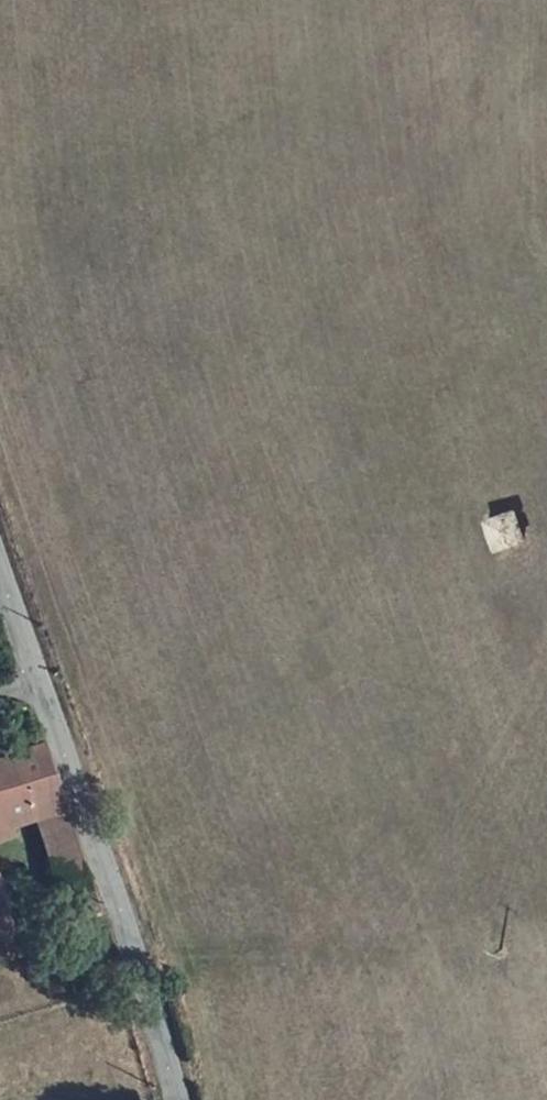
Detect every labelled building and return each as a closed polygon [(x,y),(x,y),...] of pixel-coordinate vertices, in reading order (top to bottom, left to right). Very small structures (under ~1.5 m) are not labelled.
[(528,544),(521,514),(494,522),(501,551),(528,544)] [(46,748),(0,761),(0,838),(16,834),(12,822),(67,809),(46,748)] [(8,939),(12,952),(53,942),(47,926),(22,933),(0,865),(0,941),(8,939)]
